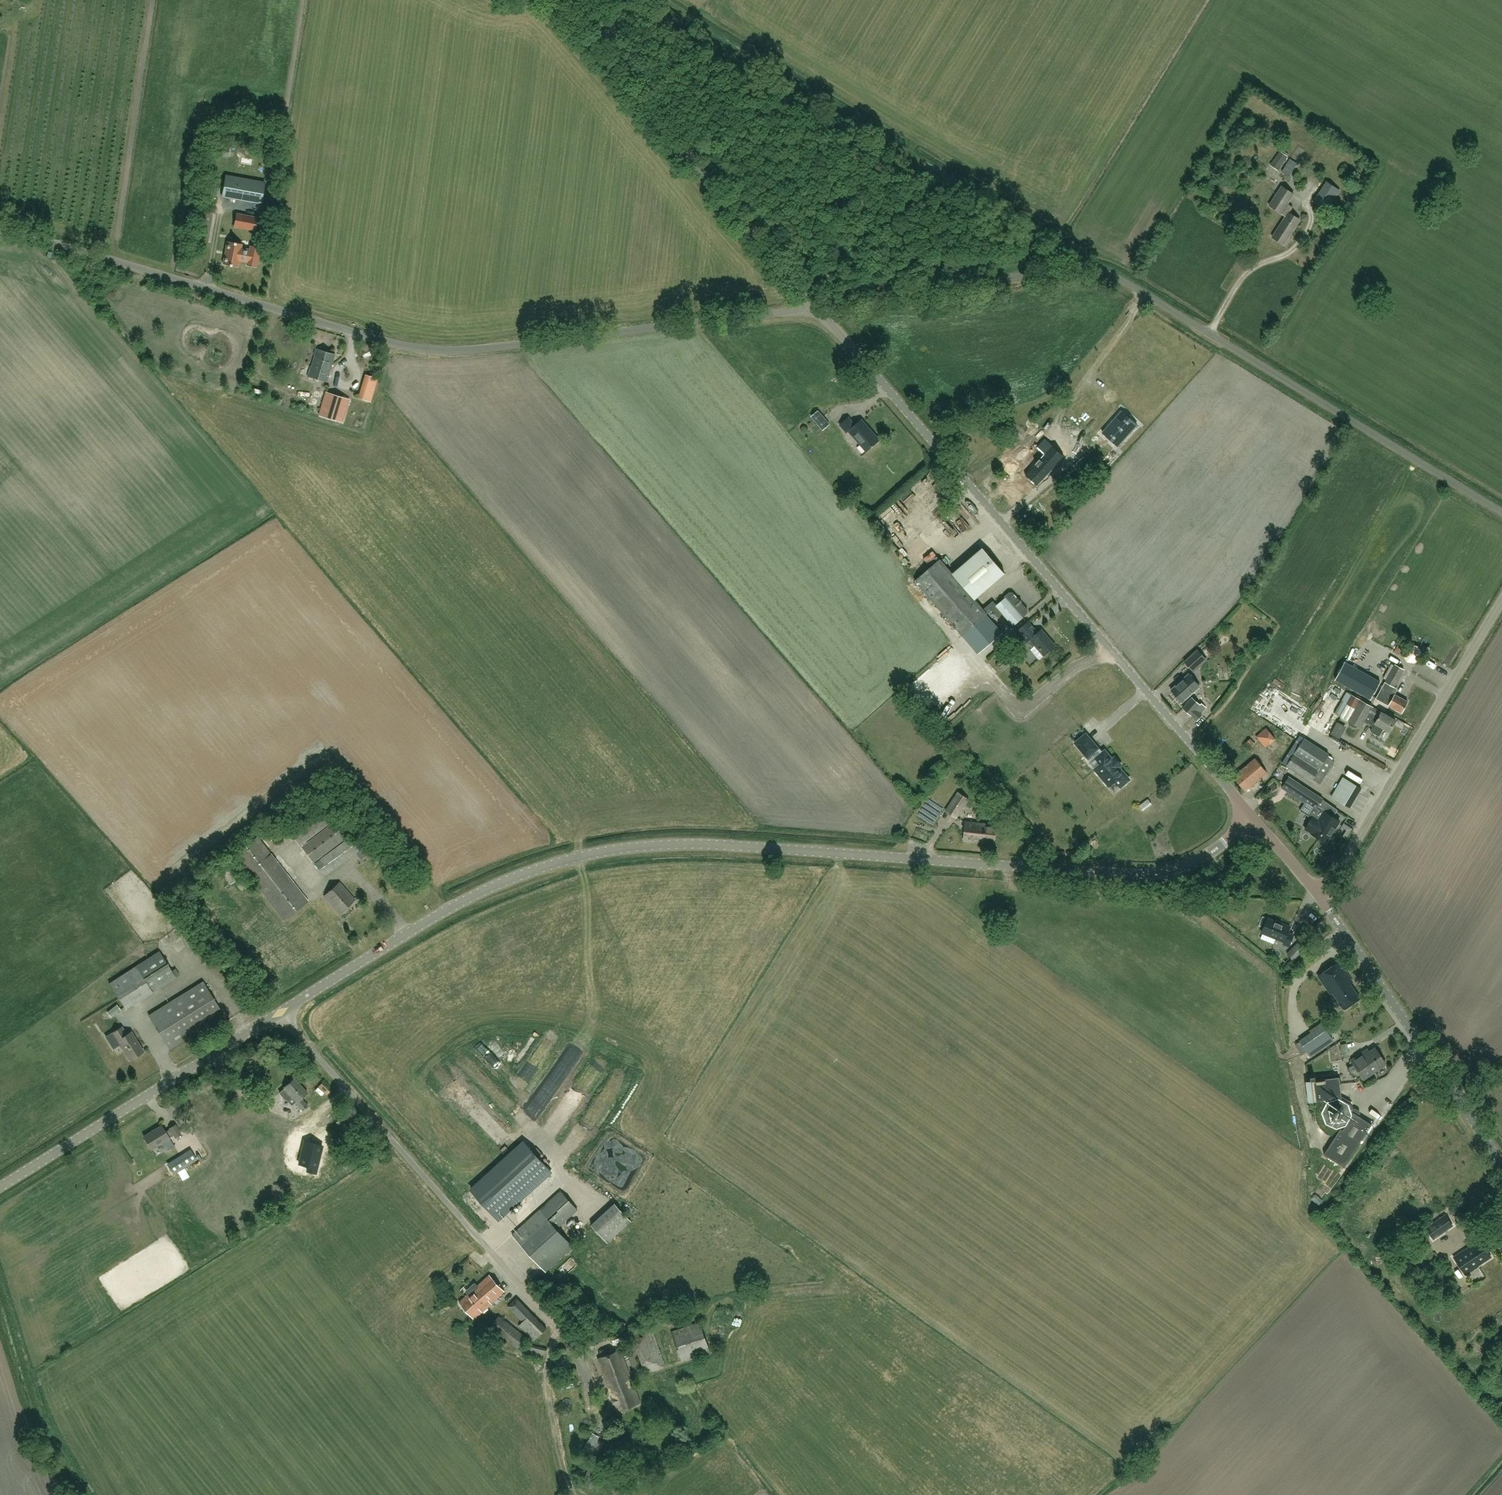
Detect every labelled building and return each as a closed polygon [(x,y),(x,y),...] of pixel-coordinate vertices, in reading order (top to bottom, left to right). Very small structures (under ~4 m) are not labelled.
[(1288,157),(1281,151),(1271,166),(1279,171),(1288,157)] [(1290,158),(1281,171),(1289,176),(1297,163),(1290,158)] [(261,203),(265,183),(225,176),(222,196),(261,203)] [(1325,213),(1340,193),(1326,183),(1311,203),(1325,213)] [(1269,205),(1286,216),(1289,212),(1293,207),(1287,203),(1294,194),(1282,186),(1269,205)] [(1300,219),(1289,212),(1286,216),(1273,237),(1284,244),(1300,219)] [(254,229),(257,217),(237,214),(235,225),(254,229)] [(227,241),(223,264),(238,267),(239,259),(248,260),(247,265),(256,267),(259,253),(260,247),(250,245),(249,251),(241,249),(242,244),(227,241)] [(326,382),(335,354),(316,348),(314,354),(315,355),(311,366),(311,365),(307,376),(326,382)] [(360,391),(372,395),(374,389),(362,385),(360,391)] [(342,422),(349,399),(326,392),(319,415),(342,422)] [(812,416),(824,430),(830,425),(818,411),(812,416)] [(1123,411),(1103,433),(1117,446),(1137,424),(1123,411)] [(867,451),(879,440),(861,420),(855,425),(848,417),(840,424),(847,433),(849,431),(867,451)] [(1072,452),(1078,447),(1068,435),(1062,441),(1072,452)] [(1043,453),(1024,474),(1025,475),(1026,474),(1036,483),(1036,484),(1036,485),(1063,455),(1062,454),(1060,457),(1048,447),(1051,444),(1044,438),(1036,447),(1043,453)] [(985,461),(976,468),(984,478),(993,470),(985,461)] [(965,501),(958,505),(967,521),(974,517),(965,501)] [(916,503),(911,507),(917,515),(923,511),(916,503)] [(983,610),(974,600),(1004,574),(982,548),(952,574),(939,559),(915,581),(962,635),(978,654),(1002,633),(986,614),(983,610)] [(1002,613),(1017,630),(1026,622),(1023,617),(1027,614),(1027,610),(1012,593),(1009,593),(1004,597),(1005,598),(996,606),(994,604),(990,608),(998,617),(1002,613)] [(1027,622),(1026,622),(1017,630),(1017,631),(1032,649),(1030,650),(1039,660),(1055,646),(1041,630),(1035,635),(1029,628),(1031,626),(1028,622),(1027,622)] [(1015,648),(1022,641),(1016,633),(1008,640),(1015,648)] [(1210,658),(1215,654),(1207,644),(1202,648),(1210,658)] [(1402,657),(1406,650),(1398,645),(1394,652),(1402,657)] [(1193,671),(1206,659),(1198,650),(1185,662),(1193,671)] [(1335,679),(1370,699),(1380,681),(1345,662),(1335,679)] [(1394,687),(1404,670),(1395,665),(1385,682),(1394,687)] [(1414,683),(1418,681),(1413,670),(1409,672),(1414,683)] [(1182,702),(1199,686),(1189,674),(1171,690),(1182,702)] [(1319,719),(1327,723),(1347,691),(1338,686),(1319,719)] [(1402,712),(1408,701),(1382,687),(1376,698),(1402,712)] [(1340,716),(1348,721),(1360,700),(1352,695),(1340,716)] [(1200,705),(1192,698),(1183,708),(1191,716),(1197,721),(1202,716),(1200,714),(1206,708),(1201,704),(1200,705)] [(1396,720),(1381,712),(1360,700),(1348,721),(1350,722),(1349,724),(1354,727),(1356,725),(1361,728),(1365,720),(1371,723),(1372,722),(1375,723),(1371,731),(1379,736),(1384,728),(1389,731),(1396,720)] [(1337,722),(1331,732),(1330,734),(1338,738),(1344,726),(1337,722)] [(1312,737),(1318,730),(1310,723),(1304,730),(1312,737)] [(1265,747),(1276,739),(1266,728),(1256,736),(1265,747)] [(1098,748),(1086,734),(1075,743),(1087,757),(1092,753),(1096,757),(1096,758),(1101,764),(1095,769),(1109,786),(1115,781),(1120,787),(1129,779),(1105,750),(1101,753),(1097,749),(1098,748)] [(1247,742),(1252,748),(1256,744),(1250,738),(1247,742)] [(1329,754),(1305,738),(1287,766),(1311,781),(1315,776),(1322,781),(1335,761),(1327,757),(1329,754)] [(1286,758),(1293,743),(1289,741),(1281,756),(1286,758)] [(1245,790),(1267,772),(1255,758),(1234,776),(1245,790)] [(952,768),(946,764),(939,775),(945,779),(952,768)] [(1323,831),(1319,838),(1326,842),(1335,828),(1337,828),(1339,825),(1338,823),(1340,820),(1333,816),(1334,815),(1330,812),(1330,811),(1329,811),(1332,806),(1322,799),(1323,798),(1288,777),(1281,789),(1309,806),(1311,803),(1324,811),(1321,815),(1324,817),(1322,818),(1326,820),(1323,824),(1325,825),(1322,830),(1323,831)] [(1361,788),(1343,777),(1332,797),(1350,807),(1361,788)] [(968,799),(958,792),(946,811),(956,818),(968,799)] [(1149,798),(1142,807),(1145,810),(1152,801),(1149,798)] [(313,862),(345,838),(333,822),(306,843),(306,841),(340,816),(328,800),(288,830),(313,862)] [(932,803),(924,816),(936,823),(944,810),(932,803)] [(1313,817),(1305,829),(1312,833),(1319,838),(1323,831),(1322,830),(1325,825),(1323,824),(1326,820),(1322,818),(1324,817),(1321,815),(1324,811),(1311,803),(1309,806),(1305,813),(1309,816),(1309,815),(1313,817)] [(964,840),(994,843),(996,825),(966,821),(964,840)] [(917,837),(928,837),(928,828),(917,828),(917,837)] [(323,876),(369,842),(360,830),(314,863),(323,876)] [(284,920),(308,901),(258,836),(233,855),(284,920)] [(224,886),(228,891),(241,879),(238,875),(224,886)] [(339,913),(355,899),(340,882),(324,896),(339,913)] [(1298,915),(1310,931),(1317,926),(1305,910),(1298,915)] [(1289,945),(1293,934),(1288,932),(1290,926),(1280,922),(1279,923),(1267,918),(1261,932),(1284,941),(1283,943),(1289,945)] [(1305,942),(1309,938),(1303,932),(1299,937),(1305,942)] [(1293,960),(1304,949),(1298,943),(1287,954),(1293,960)] [(126,1009),(176,977),(160,952),(110,983),(126,1009)] [(1339,962),(1320,975),(1344,1011),(1361,999),(1351,984),(1353,982),(1339,962)] [(170,1050),(224,1015),(203,981),(148,1015),(170,1050)] [(1323,1024),(1299,1040),(1310,1056),(1333,1040),(1330,1035),(1336,1031),(1328,1020),(1323,1024)] [(122,1027),(106,1037),(113,1049),(120,1044),(130,1060),(143,1051),(131,1032),(127,1034),(122,1027)] [(1302,1054),(1307,1051),(1300,1042),(1296,1045),(1302,1054)] [(474,1066),(487,1053),(481,1047),(468,1060),(474,1066)] [(1385,1063),(1375,1048),(1369,1052),(1368,1051),(1367,1051),(1363,1054),(1363,1053),(1351,1061),(1353,1064),(1347,1068),(1355,1080),(1361,1076),(1362,1076),(1370,1071),(1371,1073),(1385,1063)] [(1309,1102),(1324,1100),(1327,1100),(1331,1109),(1329,1111),(1331,1118),(1337,1121),(1340,1129),(1324,1154),(1344,1167),(1372,1124),(1358,1116),(1360,1113),(1353,1109),(1350,1101),(1341,1098),(1339,1078),(1315,1081),(1315,1077),(1310,1077),(1311,1081),(1306,1082),(1309,1102)] [(303,1110),(308,1106),(301,1098),(307,1092),(294,1078),(284,1087),(284,1088),(279,1093),(286,1100),(291,1095),(296,1101),(295,1102),(303,1110)] [(596,1104),(593,1114),(604,1117),(607,1107),(596,1104)] [(481,1119),(485,1132),(493,1130),(492,1126),(498,1124),(495,1114),(481,1119)] [(170,1129),(166,1131),(162,1125),(143,1136),(151,1149),(169,1138),(174,1135),(175,1138),(181,1134),(175,1124),(169,1128),(170,1129)] [(314,1157),(318,1134),(300,1130),(296,1153),(314,1157)] [(524,1142),(472,1190),(499,1220),(551,1172),(524,1142)] [(188,1157),(170,1168),(173,1174),(197,1160),(191,1149),(185,1152),(188,1157)] [(557,1229),(578,1210),(561,1191),(512,1234),(546,1271),(573,1246),(557,1229)] [(1319,1194),(1314,1199),(1321,1205),(1326,1200),(1319,1194)] [(618,1203),(594,1224),(609,1241),(633,1221),(618,1203)] [(1426,1228),(1433,1239),(1452,1225),(1445,1215),(1426,1228)] [(1478,1266),(1491,1257),(1479,1240),(1466,1249),(1466,1248),(1453,1257),(1465,1275),(1478,1266)] [(489,1275),(474,1288),(489,1305),(504,1291),(489,1275)] [(489,1305),(474,1288),(459,1302),(474,1319),(487,1307),(489,1305)] [(519,1326),(534,1341),(547,1328),(517,1298),(508,1307),(522,1321),(519,1326)] [(520,1350),(528,1339),(499,1315),(490,1326),(520,1350)] [(682,1361),(710,1351),(700,1321),(672,1331),(682,1361)] [(646,1373),(666,1367),(650,1323),(622,1333),(630,1352),(636,1349),(646,1373)] [(545,1359),(547,1349),(530,1345),(527,1355),(545,1359)] [(619,1411),(641,1402),(620,1349),(598,1358),(619,1411)] [(574,1380),(560,1383),(562,1390),(575,1387),(574,1380)] [(612,1432),(614,1430),(613,1428),(614,1427),(609,1419),(603,1423),(608,1431),(610,1429),(612,1432)]
